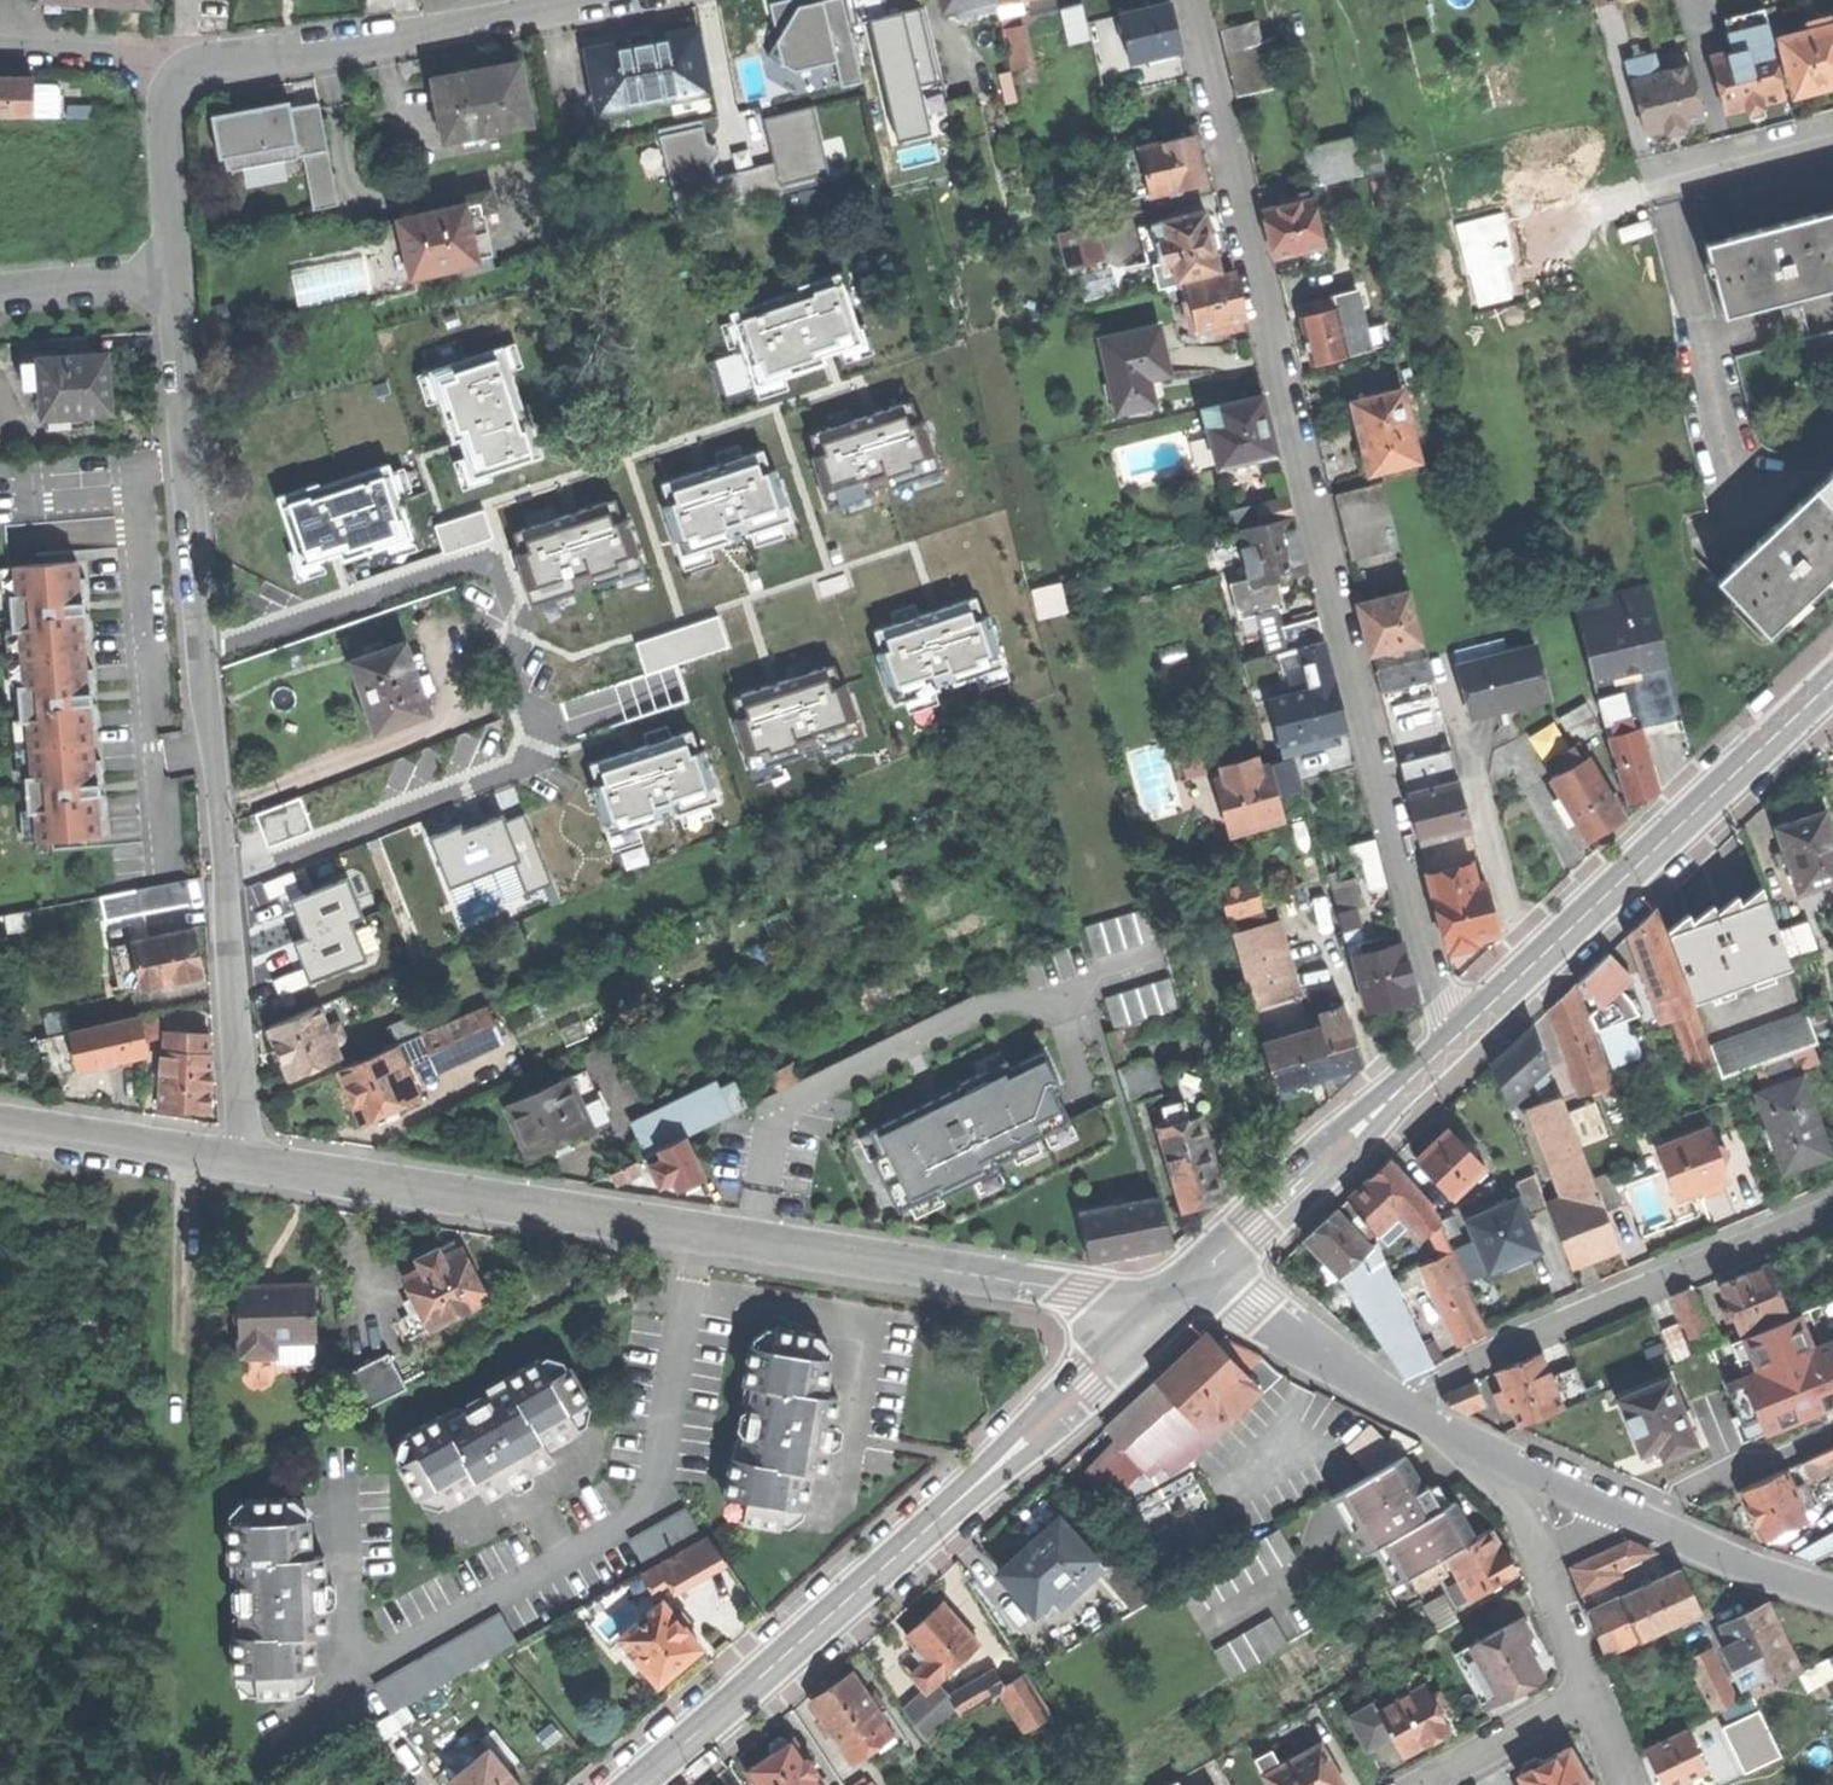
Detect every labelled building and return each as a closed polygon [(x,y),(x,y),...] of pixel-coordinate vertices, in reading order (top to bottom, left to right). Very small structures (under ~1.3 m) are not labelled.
[(837,0),(768,0),(762,1),(776,59),(790,66),(829,57),(836,84),(856,79),(837,0)] [(948,15),(972,9),(974,18),(988,15),(985,6),(1000,3),(999,0),(944,0),(948,15)] [(1064,5),(1073,41),(1094,36),(1085,0),(1064,5)] [(1134,58),(1184,48),(1179,24),(1174,0),(1173,0),(1123,11),(1134,58)] [(918,11),(869,23),(900,143),(931,135),(918,84),(936,79),(918,11)] [(1223,33),(1234,76),(1268,68),(1273,89),(1290,85),(1278,38),(1265,41),(1261,24),(1223,33)] [(1794,96),(1820,89),(1832,85),(1832,24),(1779,39),(1794,96)] [(1009,30),(1019,71),(1035,67),(1025,26),(1009,30)] [(594,50),(605,110),(711,90),(700,30),(644,41),(594,50)] [(1111,32),(1094,36),(1107,90),(1125,86),(1111,32)] [(1711,60),(1724,113),(1746,108),(1747,113),(1754,111),(1762,109),(1761,103),(1782,98),(1768,45),(1734,54),(1718,58),(1711,60)] [(1716,50),(1718,58),(1734,54),(1732,45),(1716,50)] [(1626,62),(1631,81),(1658,74),(1653,55),(1626,62)] [(448,129),(450,137),(533,121),(522,64),(478,72),(439,80),(443,104),(448,129)] [(1631,81),(1645,133),(1667,127),(1668,132),(1675,130),(1683,128),(1681,123),(1702,117),(1689,66),(1658,74),(1631,81)] [(1234,76),(1239,98),(1273,89),(1268,68),(1234,76)] [(35,113),(35,99),(35,76),(14,76),(0,76),(0,113),(35,113)] [(334,203),(314,98),(205,119),(212,156),(221,154),(224,168),(298,154),(308,208),(334,203)] [(44,99),(35,99),(35,113),(44,113),(44,99)] [(440,131),(448,129),(443,104),(435,105),(440,131)] [(816,107),(764,119),(780,188),(832,176),(816,107)] [(699,123),(656,132),(677,217),(780,188),(771,160),(712,176),(707,161),(715,148),(703,140),(699,123)] [(1143,146),(1154,193),(1206,180),(1200,154),(1194,133),(1143,146)] [(1343,180),(1341,168),(1360,164),(1353,134),(1305,145),(1314,186),(1343,180)] [(1137,197),(1154,193),(1143,146),(1125,150),(1137,197)] [(434,203),(437,214),(468,207),(470,215),(487,212),(500,209),(496,189),(434,203)] [(1283,199),(1285,207),(1308,201),(1306,193),(1283,199)] [(1272,236),(1278,258),(1328,246),(1316,199),(1308,201),(1285,207),(1266,212),(1272,236)] [(410,247),(416,276),(480,262),(479,259),(470,215),(468,207),(437,214),(404,221),(410,247)] [(1155,222),(1170,285),(1183,282),(1182,278),(1222,268),(1218,249),(1222,244),(1220,237),(1219,230),(1212,229),(1207,209),(1155,222)] [(487,212),(470,215),(479,259),(496,255),(487,212)] [(1705,245),(1710,264),(1704,265),(1707,276),(1712,274),(1724,318),(1832,289),(1832,212),(1772,228),(1705,245)] [(1063,232),(1068,251),(1102,243),(1098,223),(1063,232)] [(1201,328),(1247,316),(1242,294),(1236,271),(1190,283),(1194,302),(1200,322),(1201,328)] [(867,360),(843,274),(729,311),(757,394),(867,360)] [(1308,303),(1311,315),(1341,307),(1353,355),(1377,349),(1362,290),(1308,303)] [(1194,324),(1200,322),(1194,302),(1189,304),(1194,324)] [(1310,340),(1316,364),(1353,355),(1341,307),(1311,315),(1304,316),(1310,340)] [(1121,409),(1157,402),(1154,388),(1151,375),(1171,370),(1161,325),(1105,337),(1115,380),(1119,399),(1121,409)] [(16,337),(21,356),(40,354),(92,350),(89,330),(16,337)] [(541,461),(507,346),(430,371),(466,483),(541,461)] [(92,350),(40,354),(42,381),(44,414),(51,414),(52,423),(90,420),(89,409),(113,407),(110,378),(108,349),(92,350)] [(23,382),(42,381),(40,354),(21,356),(23,382)] [(1109,401),(1119,399),(1115,380),(1105,382),(1109,401)] [(1363,434),(1370,470),(1421,459),(1407,389),(1356,399),(1363,434)] [(1266,394),(1219,404),(1232,463),(1240,461),(1256,458),(1279,453),(1273,424),(1266,394)] [(920,398),(806,437),(835,519),(948,483),(920,398)] [(793,538),(765,450),(656,485),(683,573),(793,538)] [(1257,467),(1256,458),(1240,461),(1242,470),(1257,467)] [(413,545),(388,464),(277,498),(304,582),(413,545)] [(1813,488),(1832,510),(1832,469),(1813,488)] [(1337,496),(1345,527),(1393,514),(1385,484),(1337,496)] [(1766,636),(1820,586),(1832,573),(1832,510),(1813,488),(1714,581),(1766,636)] [(1260,505),(1265,523),(1296,515),(1291,497),(1260,505)] [(643,567),(619,502),(511,536),(531,604),(643,567)] [(1236,531),(1241,529),(1265,523),(1260,505),(1231,512),(1236,531)] [(444,550),(493,536),(485,508),(436,522),(444,550)] [(1345,527),(1353,560),(1401,547),(1393,514),(1345,527)] [(1265,523),(1241,529),(1253,577),(1255,583),(1279,577),(1292,574),(1309,569),(1303,545),(1296,515),(1265,523)] [(98,833),(74,562),(4,568),(27,839),(98,833)] [(1295,584),(1292,574),(1279,577),(1283,590),(1292,588),(1291,585),(1295,584)] [(1283,590),(1279,577),(1255,583),(1253,577),(1234,582),(1242,615),(1286,604),(1283,590)] [(1574,605),(1601,710),(1623,704),(1631,732),(1641,729),(1683,718),(1648,585),(1574,605)] [(1373,652),(1424,640),(1412,591),(1362,603),(1367,627),(1373,652)] [(985,595),(874,632),(903,718),(1012,681),(985,595)] [(718,612),(635,643),(646,674),(729,643),(718,612)] [(1284,626),(1289,648),(1326,638),(1321,617),(1284,626)] [(1505,637),(1484,643),(1488,658),(1509,652),(1505,637)] [(409,643),(355,662),(362,681),(367,697),(364,702),(365,710),(366,715),(371,721),(376,723),(379,731),(433,713),(426,694),(438,690),(426,653),(413,657),(409,643)] [(1484,643),(1456,650),(1473,716),(1506,708),(1551,696),(1537,645),(1509,652),(1488,658),(1484,643)] [(1429,659),(1410,664),(1415,684),(1435,678),(1429,659)] [(840,663),(730,698),(756,777),(865,739),(840,663)] [(1379,672),(1385,692),(1415,684),(1410,664),(1379,672)] [(1275,698),(1289,754),(1330,743),(1328,735),(1350,729),(1344,707),(1338,682),(1275,698)] [(1562,718),(1578,746),(1581,744),(1604,732),(1589,703),(1562,718)] [(1601,710),(1609,737),(1631,732),(1623,704),(1601,710)] [(697,729),(584,767),(608,840),(722,801),(697,729)] [(1631,732),(1609,737),(1628,803),(1644,797),(1659,791),(1641,729),(1631,732)] [(1565,758),(1570,767),(1589,757),(1581,744),(1578,746),(1562,753),(1565,758)] [(1553,758),(1555,763),(1565,758),(1562,753),(1553,758)] [(1219,779),(1233,831),(1264,823),(1288,816),(1282,794),(1274,764),(1261,767),(1258,754),(1224,763),(1228,776),(1219,779)] [(1551,778),(1586,840),(1605,829),(1624,819),(1589,757),(1570,767),(1561,773),(1551,778)] [(1555,763),(1561,773),(1570,767),(1565,758),(1555,763)] [(1294,759),(1274,764),(1282,794),(1302,788),(1294,759)] [(1410,794),(1413,807),(1464,793),(1460,781),(1410,794)] [(1422,842),(1473,827),(1464,793),(1413,807),(1422,842)] [(303,798),(258,809),(266,841),(311,830),(303,798)] [(552,886),(522,812),(433,845),(451,890),(514,865),(524,895),(552,886)] [(1776,828),(1797,893),(1832,882),(1832,838),(1825,812),(1798,821),(1776,828)] [(1370,889),(1387,886),(1378,838),(1346,843),(1350,864),(1365,862),(1370,889)] [(1474,864),(1430,874),(1448,946),(1452,945),(1473,940),(1483,937),(1500,933),(1488,883),(1479,885),(1474,864)] [(112,888),(118,913),(164,902),(159,878),(112,888)] [(362,920),(347,879),(290,901),(305,940),(295,945),(309,985),(365,962),(351,924),(362,920)] [(1223,890),(1231,917),(1265,907),(1258,880),(1223,890)] [(1714,915),(1668,932),(1693,1001),(1789,966),(1787,961),(1777,933),(1765,897),(1714,915)] [(15,936),(9,907),(0,909),(0,940),(15,936)] [(1341,912),(1345,929),(1364,925),(1359,907),(1341,912)] [(1686,988),(1655,908),(1628,934),(1652,1001),(1665,996),(1686,988)] [(1136,914),(1088,922),(1093,954),(1142,945),(1136,914)] [(1281,921),(1235,934),(1255,1008),(1302,995),(1281,921)] [(1808,921),(1777,933),(1787,961),(1819,950),(1808,921)] [(135,937),(145,981),(205,968),(200,945),(196,924),(135,937)] [(1387,936),(1374,939),(1377,951),(1390,948),(1387,936)] [(1360,943),(1363,955),(1377,951),(1374,939),(1360,943)] [(1474,945),(1473,940),(1452,945),(1453,950),(1474,945)] [(1357,957),(1371,1009),(1417,997),(1410,969),(1403,945),(1390,948),(1377,951),(1363,955),(1357,957)] [(1592,999),(1600,1008),(1614,995),(1632,978),(1609,953),(1592,969),(1577,983),(1592,999)] [(1550,1009),(1554,1018),(1583,1007),(1575,985),(1560,1000),(1550,1009)] [(1693,1006),(1686,988),(1665,996),(1672,1014),(1693,1006)] [(1625,1007),(1614,995),(1600,1008),(1611,1020),(1625,1007)] [(1133,997),(1104,1006),(1123,1068),(1138,1063),(1131,1041),(1191,1022),(1187,1008),(1141,1023),(1133,997)] [(1595,1012),(1600,1008),(1592,999),(1588,1004),(1595,1012)] [(1319,1007),(1321,1014),(1335,1010),(1333,1003),(1319,1007)] [(489,1005),(452,1021),(429,1031),(423,1034),(431,1053),(498,1024),(489,1005)] [(281,1054),(291,1077),(342,1057),(335,1040),(329,1026),(321,1006),(270,1027),(281,1054)] [(1325,1027),(1313,1030),(1326,1076),(1343,1071),(1365,1065),(1349,1006),(1335,1010),(1321,1014),(1325,1027)] [(1720,1078),(1693,1006),(1672,1014),(1698,1086),(1720,1078)] [(1583,1007),(1554,1018),(1576,1079),(1605,1069),(1583,1007)] [(71,1023),(79,1063),(110,1056),(149,1048),(140,1008),(71,1023)] [(446,1009),(424,1018),(429,1031),(452,1021),(446,1009)] [(1711,1046),(1722,1077),(1760,1063),(1791,1052),(1817,1043),(1806,1011),(1711,1046)] [(389,1027),(397,1045),(423,1034),(429,1031),(424,1018),(421,1013),(389,1027)] [(1598,1031),(1619,1087),(1648,1077),(1637,1050),(1626,1020),(1598,1031)] [(342,1021),(329,1026),(335,1040),(347,1035),(342,1021)] [(1493,1064),(1509,1104),(1534,1082),(1552,1066),(1535,1024),(1511,1046),(1493,1064)] [(168,1025),(167,1045),(212,1046),(212,1026),(168,1025)] [(1265,1044),(1278,1090),(1326,1076),(1313,1030),(1265,1044)] [(423,1034),(397,1045),(406,1064),(431,1053),(423,1034)] [(187,1105),(211,1105),(212,1046),(167,1045),(163,1045),(162,1104),(187,1105)] [(353,1099),(364,1124),(421,1098),(406,1064),(397,1045),(340,1070),(353,1099)] [(1798,1071),(1791,1052),(1760,1063),(1767,1082),(1798,1071)] [(1156,1058),(1138,1063),(1123,1068),(1134,1102),(1167,1092),(1156,1058)] [(1187,1098),(1193,1117),(1203,1114),(1219,1110),(1205,1064),(1180,1071),(1184,1087),(1187,1098)] [(1556,1077),(1552,1066),(1534,1082),(1537,1090),(1556,1077)] [(1611,1085),(1605,1069),(1576,1079),(1582,1096),(1602,1089),(1611,1085)] [(520,1131),(531,1156),(610,1119),(587,1070),(509,1106),(520,1131)] [(1537,1090),(1543,1102),(1563,1095),(1556,1077),(1537,1090)] [(1802,1078),(1758,1094),(1786,1171),(1807,1163),(1830,1155),(1802,1078)] [(641,1137),(628,1143),(637,1162),(662,1150),(687,1138),(749,1108),(739,1084),(723,1091),(719,1083),(635,1124),(641,1137)] [(1614,1084),(1611,1085),(1602,1089),(1606,1100),(1618,1095),(1614,1084)] [(1169,1098),(1170,1103),(1187,1098),(1184,1087),(1173,1090),(1175,1096),(1169,1098)] [(1535,1104),(1572,1198),(1599,1188),(1594,1175),(1582,1143),(1570,1112),(1563,1095),(1543,1102),(1535,1104)] [(1162,1127),(1193,1117),(1187,1098),(1170,1103),(1157,1107),(1162,1127)] [(1041,1177),(1004,1101),(954,1126),(986,1194),(990,1203),(1041,1177)] [(1595,1103),(1570,1112),(1582,1143),(1607,1133),(1595,1103)] [(1211,1140),(1203,1114),(1193,1117),(1162,1127),(1187,1208),(1208,1202),(1229,1196),(1221,1169),(1225,1168),(1217,1139),(1211,1140)] [(911,1233),(986,1194),(954,1126),(863,1172),(911,1233)] [(1710,1126),(1658,1147),(1668,1173),(1673,1171),(1683,1196),(1698,1190),(1704,1194),(1710,1192),(1718,1188),(1722,1177),(1719,1169),(1729,1153),(1726,1147),(1717,1143),(1710,1126)] [(1434,1144),(1420,1158),(1437,1175),(1456,1195),(1487,1166),(1451,1128),(1434,1144)] [(707,1177),(687,1138),(662,1150),(667,1160),(654,1165),(664,1187),(677,1180),(681,1189),(707,1177)] [(600,1157),(607,1177),(612,1174),(637,1162),(628,1143),(600,1157)] [(1377,1174),(1372,1179),(1412,1223),(1427,1238),(1443,1223),(1431,1202),(1393,1160),(1377,1174)] [(642,1172),(637,1162),(612,1174),(617,1185),(642,1172)] [(1594,1175),(1599,1188),(1607,1210),(1624,1203),(1611,1169),(1594,1175)] [(1519,1179),(1533,1213),(1549,1206),(1535,1172),(1519,1179)] [(1162,1195),(1157,1175),(1132,1183),(1137,1200),(1162,1195)] [(1458,1198),(1456,1195),(1437,1175),(1425,1187),(1446,1210),(1458,1198)] [(1383,1247),(1412,1223),(1372,1179),(1352,1198),(1375,1227),(1379,1239),(1383,1247)] [(1083,1210),(1084,1212),(1115,1206),(1111,1189),(1103,1191),(1101,1180),(1083,1184),(1085,1195),(1073,1198),(1076,1211),(1083,1210)] [(1572,1198),(1549,1206),(1572,1266),(1599,1255),(1621,1246),(1607,1210),(1599,1188),(1572,1198)] [(1177,1244),(1162,1195),(1137,1200),(1115,1206),(1084,1212),(1095,1260),(1132,1253),(1177,1244)] [(1469,1219),(1491,1270),(1515,1261),(1541,1249),(1519,1197),(1469,1219)] [(1310,1238),(1344,1275),(1373,1248),(1372,1246),(1338,1211),(1322,1226),(1310,1238)] [(1427,1247),(1435,1262),(1452,1253),(1456,1252),(1449,1237),(1427,1247)] [(1379,1239),(1372,1246),(1373,1248),(1344,1275),(1387,1342),(1415,1320),(1383,1247),(1379,1239)] [(419,1255),(425,1266),(446,1255),(441,1245),(429,1250),(419,1255)] [(408,1299),(423,1331),(490,1298),(465,1246),(446,1255),(425,1266),(406,1275),(416,1295),(408,1299)] [(1424,1267),(1438,1296),(1464,1283),(1466,1282),(1452,1253),(1435,1262),(1424,1267)] [(1721,1285),(1742,1335),(1789,1316),(1768,1266),(1744,1276),(1721,1285)] [(228,1283),(231,1363),(317,1360),(314,1280),(228,1283)] [(1438,1296),(1463,1346),(1476,1340),(1488,1334),(1464,1283),(1438,1296)] [(1673,1296),(1691,1339),(1709,1331),(1691,1288),(1673,1296)] [(1436,1365),(1415,1320),(1387,1342),(1410,1377),(1436,1365)] [(748,1343),(743,1376),(752,1377),(748,1400),(744,1432),(741,1455),(731,1453),(725,1491),(749,1494),(746,1517),(779,1521),(782,1500),(805,1503),(810,1468),(823,1470),(834,1393),(822,1392),(827,1355),(825,1355),(806,1352),(809,1331),(810,1329),(791,1326),(773,1324),(773,1325),(770,1346),(751,1343),(748,1343)] [(753,1333),(751,1343),(770,1346),(773,1325),(763,1324),(753,1333)] [(1675,1359),(1690,1354),(1679,1325),(1664,1330),(1675,1359)] [(817,1332),(809,1331),(806,1352),(825,1355),(825,1345),(817,1332)] [(1156,1382),(1157,1384),(1193,1422),(1198,1428),(1219,1408),(1251,1378),(1208,1333),(1179,1360),(1156,1382)] [(333,1363),(346,1389),(406,1360),(393,1334),(333,1363)] [(1734,1343),(1708,1353),(1720,1384),(1747,1373),(1734,1343)] [(1508,1400),(1519,1426),(1565,1407),(1553,1377),(1543,1354),(1516,1365),(1497,1373),(1503,1386),(1508,1400)] [(548,1355),(541,1358),(552,1377),(573,1365),(570,1360),(548,1355)] [(401,1463),(420,1497),(424,1494),(441,1485),(450,1501),(452,1504),(484,1486),(490,1496),(511,1484),(532,1472),(558,1457),(551,1445),(582,1427),(571,1407),(590,1396),(582,1382),(573,1365),(552,1377),(541,1358),(509,1376),(514,1385),(491,1399),(468,1411),(446,1424),(441,1415),(409,1433),(412,1437),(420,1452),(404,1461),(401,1463)] [(1575,1368),(1553,1377),(1565,1407),(1587,1398),(1575,1368)] [(494,1385),(491,1399),(514,1385),(509,1376),(494,1385)] [(739,1399),(748,1400),(752,1377),(743,1376),(739,1399)] [(1264,1392),(1251,1378),(1219,1408),(1232,1422),(1264,1392)] [(1669,1378),(1620,1399),(1632,1428),(1642,1453),(1658,1446),(1663,1458),(1697,1444),(1669,1378)] [(1462,1410),(1485,1401),(1475,1381),(1444,1394),(1443,1399),(1462,1410)] [(1108,1429),(1144,1468),(1169,1445),(1193,1422),(1157,1384),(1108,1429)] [(1501,1403),(1508,1400),(1503,1386),(1495,1389),(1501,1403)] [(593,1400),(590,1396),(571,1407),(582,1427),(588,1424),(593,1400)] [(455,1407),(441,1415),(446,1424),(468,1411),(455,1407)] [(1204,1450),(1232,1422),(1219,1408),(1198,1428),(1205,1434),(1193,1441),(1204,1450)] [(1176,1452),(1193,1441),(1205,1434),(1198,1428),(1193,1422),(1169,1445),(1176,1452)] [(1347,1445),(1360,1460),(1384,1439),(1371,1424),(1347,1445)] [(734,1431),(731,1453),(741,1455),(744,1432),(734,1431)] [(400,1455),(404,1461),(420,1452),(412,1437),(403,1442),(400,1455)] [(1812,1478),(1832,1469),(1832,1450),(1805,1463),(1812,1478)] [(1753,1518),(1764,1541),(1808,1521),(1803,1509),(1795,1491),(1786,1471),(1741,1492),(1753,1518)] [(534,1477),(532,1472),(511,1484),(514,1488),(525,1491),(533,1486),(534,1477)] [(442,1505),(450,1501),(441,1485),(424,1494),(429,1503),(442,1505)] [(1807,1486),(1795,1491),(1803,1509),(1815,1504),(1807,1486)] [(738,1515),(746,1517),(749,1494),(725,1491),(724,1500),(738,1515)] [(288,1493),(251,1495),(252,1517),(229,1518),(231,1555),(240,1554),(241,1574),(242,1608),(243,1629),(234,1630),(235,1668),(258,1667),(259,1689),(294,1687),(293,1667),(314,1667),(313,1629),(328,1628),(328,1612),(326,1575),(325,1550),(312,1551),(311,1515),(289,1516),(288,1493)] [(295,1493),(288,1493),(289,1516),(311,1515),(310,1505),(295,1493)] [(229,1509),(229,1518),(252,1517),(251,1495),(244,1495),(229,1509)] [(804,1509),(805,1503),(782,1500),(779,1521),(788,1523),(804,1509)] [(630,1535),(646,1565),(654,1560),(702,1535),(686,1505),(630,1535)] [(1000,1572),(1036,1611),(1095,1557),(1062,1521),(1036,1545),(1033,1542),(1014,1560),(1000,1572)] [(1460,1591),(1465,1599),(1515,1570),(1504,1550),(1502,1551),(1497,1544),(1489,1530),(1445,1554),(1464,1588),(1460,1591)] [(708,1531),(702,1535),(654,1560),(667,1579),(671,1586),(700,1570),(704,1574),(727,1560),(708,1531)] [(1794,1559),(1812,1564),(1832,1554),(1832,1535),(1794,1559)] [(1571,1568),(1582,1593),(1621,1576),(1619,1572),(1637,1564),(1635,1560),(1651,1554),(1629,1542),(1571,1568)] [(231,1574),(241,1574),(240,1554),(231,1555),(231,1574)] [(1411,1574),(1418,1586),(1445,1571),(1439,1559),(1411,1574)] [(649,1585),(667,1579),(654,1560),(646,1565),(638,1569),(649,1585)] [(1656,1632),(1699,1612),(1689,1588),(1680,1569),(1636,1588),(1656,1632)] [(1639,1639),(1656,1632),(1636,1588),(1620,1596),(1630,1618),(1633,1625),(1639,1639)] [(1426,1604),(1440,1629),(1457,1619),(1443,1594),(1426,1604)] [(1606,1655),(1639,1639),(1633,1625),(1626,1628),(1623,1621),(1630,1618),(1620,1596),(1586,1612),(1606,1655)] [(621,1635),(660,1680),(679,1663),(702,1644),(662,1599),(621,1635)] [(934,1662),(945,1674),(979,1643),(942,1602),(923,1619),(907,1633),(919,1647),(914,1652),(928,1668),(934,1662)] [(1755,1693),(1773,1685),(1799,1672),(1780,1634),(1765,1604),(1722,1625),(1732,1645),(1755,1693)] [(233,1608),(234,1630),(243,1629),(242,1608),(233,1608)] [(375,1681),(391,1710),(518,1640),(502,1612),(375,1681)] [(1229,1678),(1292,1643),(1276,1613),(1213,1649),(1229,1678)] [(1455,1653),(1485,1707),(1515,1690),(1542,1675),(1521,1638),(1530,1633),(1521,1616),(1455,1653)] [(1747,1698),(1755,1693),(1732,1645),(1723,1649),(1747,1698)] [(1687,1659),(1714,1714),(1730,1706),(1736,1703),(1709,1648),(1687,1659)] [(1832,1678),(1832,1667),(1829,1658),(1799,1672),(1773,1685),(1782,1703),(1832,1678)] [(961,1690),(945,1674),(934,1662),(928,1668),(916,1677),(929,1693),(906,1710),(924,1735),(945,1723),(939,1712),(955,1702),(951,1696),(961,1690)] [(253,1689),(259,1689),(258,1667),(235,1668),(235,1676),(253,1689)] [(314,1673),(314,1667),(293,1667),(294,1687),(303,1687),(314,1673)] [(994,1669),(961,1690),(951,1696),(955,1702),(962,1713),(1000,1689),(1005,1686),(994,1669)] [(812,1698),(851,1755),(874,1739),(865,1727),(882,1715),(852,1671),(830,1686),(812,1698)] [(1025,1674),(1005,1686),(1000,1689),(1026,1730),(1050,1715),(1025,1674)] [(1390,1734),(1401,1755),(1417,1745),(1426,1741),(1436,1744),(1446,1738),(1445,1731),(1450,1728),(1439,1709),(1447,1705),(1438,1690),(1430,1694),(1423,1683),(1376,1710),(1390,1734)] [(945,1723),(962,1713),(955,1702),(939,1712),(945,1723)] [(1365,1748),(1390,1734),(1376,1710),(1372,1702),(1347,1716),(1365,1748)] [(1714,1714),(1733,1752),(1749,1744),(1730,1706),(1714,1714)] [(482,1737),(488,1745),(507,1768),(520,1757),(495,1726),(482,1737)] [(881,1740),(889,1752),(905,1741),(897,1729),(881,1740)] [(1663,1784),(1677,1784),(1706,1771),(1685,1730),(1645,1750),(1656,1772),(1663,1784)] [(758,1784),(825,1784),(817,1774),(818,1769),(811,1758),(806,1758),(793,1739),(788,1742),(785,1737),(779,1736),(770,1742),(768,1747),(772,1753),(761,1761),(748,1769),(758,1784)] [(1270,1784),(1343,1784),(1318,1741),(1279,1764),(1263,1773),(1270,1784)] [(455,1784),(521,1784),(507,1768),(488,1745),(449,1778),(455,1784)] [(1569,1746),(1553,1755),(1545,1760),(1535,1755),(1525,1762),(1521,1769),(1523,1772),(1520,1774),(1526,1784),(1591,1784),(1569,1746)] [(1254,1757),(1263,1773),(1279,1764),(1270,1748),(1254,1757)] [(846,1784),(869,1784),(854,1761),(837,1772),(846,1784)]
